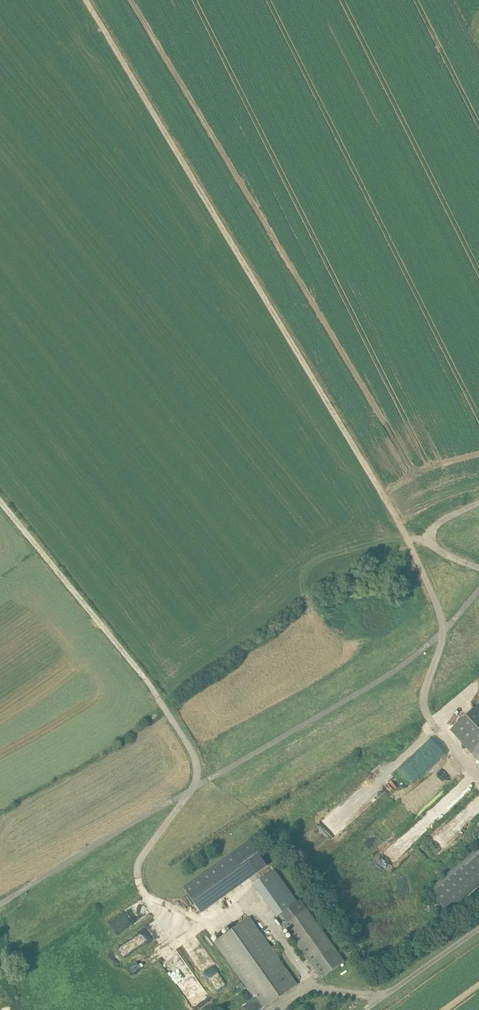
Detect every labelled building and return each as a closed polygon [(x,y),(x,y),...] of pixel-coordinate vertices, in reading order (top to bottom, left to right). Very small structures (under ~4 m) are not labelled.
[(450,730),(478,761),(478,703),(450,730)] [(412,757),(399,768),(410,782),(442,755),(436,747),(431,751),(430,749),(416,761),(412,757)] [(247,841),(183,887),(201,913),(266,867),(247,841)] [(429,891),(445,909),(478,877),(478,844),(429,891)] [(297,902),(274,869),(253,884),(277,917),(283,912),(297,902)] [(117,935),(150,913),(141,900),(135,904),(108,921),(117,935)] [(344,962),(301,900),(283,912),(289,921),(283,925),(321,978),(344,962)] [(297,985),(249,918),(214,942),(254,998),(243,1006),(246,1009),(260,1009),(262,1009),(297,985)] [(141,929),(116,949),(125,961),(150,941),(141,929)] [(242,983),(236,987),(239,991),(245,987),(242,983)]
